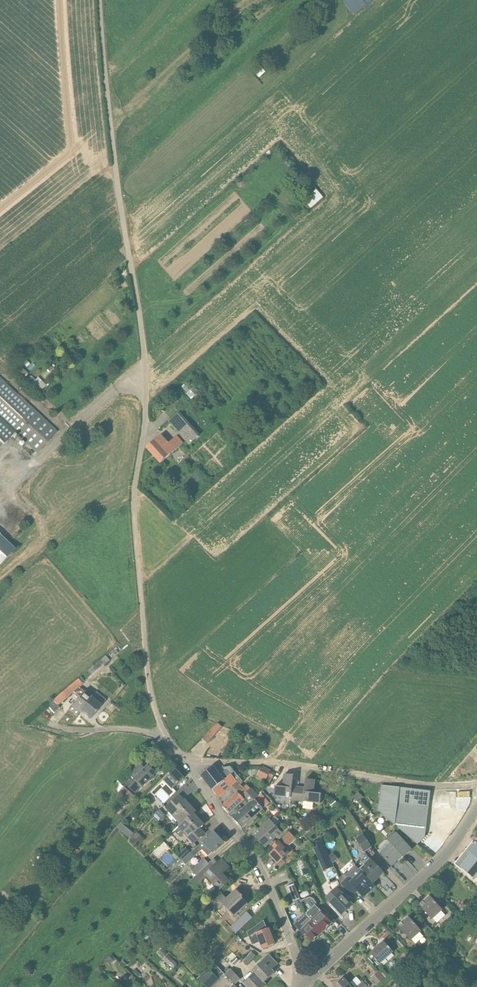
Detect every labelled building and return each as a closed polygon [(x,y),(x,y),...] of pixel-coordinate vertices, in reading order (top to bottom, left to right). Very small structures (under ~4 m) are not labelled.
[(354,16),(373,0),(346,0),(343,2),(354,16)] [(303,203),(310,210),(325,197),(318,189),(303,203)] [(30,379),(42,391),(48,385),(39,377),(37,379),(33,376),(30,379)] [(57,432),(0,379),(0,418),(15,432),(38,453),(57,432)] [(176,431),(184,424),(176,415),(169,422),(176,431)] [(15,432),(0,418),(0,448),(15,432)] [(189,445),(199,436),(189,426),(180,434),(189,445)] [(177,437),(168,445),(161,436),(147,448),(161,463),(182,444),(177,437)] [(14,550),(0,536),(0,565),(14,550)] [(106,656),(100,661),(102,665),(104,666),(110,661),(106,656)] [(102,665),(100,661),(99,661),(87,670),(91,675),(102,665)] [(72,684),(62,692),(67,697),(73,692),(80,686),(82,684),(78,679),(72,684)] [(80,697),(70,710),(77,716),(80,711),(91,697),(79,687),(73,692),(80,697)] [(58,705),(67,697),(62,692),(58,697),(53,701),(47,705),(54,713),(60,708),(58,705)] [(91,697),(80,711),(90,720),(101,706),(106,700),(96,692),(91,697)] [(222,727),(219,724),(218,724),(203,740),(207,744),(222,727)] [(133,777),(127,784),(135,792),(141,786),(142,787),(156,772),(148,765),(144,769),(141,765),(134,772),(133,772),(130,775),(133,777)] [(214,767),(202,776),(213,790),(224,781),(230,777),(226,772),(225,770),(219,775),(214,769),(214,768),(214,767)] [(223,767),(223,768),(225,770),(226,772),(230,777),(233,773),(234,772),(231,767),(223,767)] [(272,778),(274,774),(262,768),(258,776),(266,780),(268,776),(272,778)] [(175,769),(151,792),(155,796),(162,790),(170,798),(176,792),(173,789),(184,778),(175,769)] [(224,781),(213,790),(218,797),(226,791),(231,787),(238,782),(233,776),(236,773),(234,772),(233,773),(230,777),(224,781)] [(289,800),(296,801),(297,787),(292,787),(294,775),(285,774),(283,788),(274,787),(273,795),(289,797),(289,800)] [(340,783),(344,784),(345,777),(336,776),(334,786),(339,787),(340,783)] [(298,788),(297,801),(320,803),(321,794),(313,793),(315,780),(306,779),(305,788),(299,787),(298,788)] [(223,807),(228,814),(244,799),(242,797),(250,789),(247,785),(244,788),(243,788),(241,786),(238,782),(231,787),(238,793),(223,807)] [(417,844),(424,837),(430,791),(381,785),(378,811),(417,844)] [(250,789),(242,797),(244,799),(246,801),(249,804),(254,799),(255,799),(259,796),(255,792),(251,788),(250,789)] [(363,797),(358,792),(353,797),(358,802),(363,797)] [(249,804),(243,809),(252,819),(269,804),(260,794),(259,796),(255,799),(254,799),(249,804)] [(193,814),(194,814),(196,812),(185,800),(181,804),(177,799),(180,796),(179,796),(167,808),(181,824),(181,825),(193,814)] [(155,813),(161,819),(165,815),(160,809),(155,813)] [(243,809),(233,819),(241,828),(252,819),(243,809)] [(178,827),(174,831),(180,837),(184,834),(193,844),(205,834),(200,829),(204,825),(196,816),(194,814),(193,814),(181,825),(181,824),(177,826),(178,827)] [(269,819),(254,835),(265,848),(281,831),(269,819)] [(129,838),(133,834),(122,824),(118,828),(129,838)] [(214,832),(201,843),(191,853),(182,861),(186,865),(203,849),(208,855),(223,842),(214,832)] [(289,832),(280,840),(273,847),(276,850),(270,855),(278,864),(293,850),(289,846),(296,839),(289,832)] [(363,834),(356,838),(364,851),(372,847),(363,834)] [(381,854),(392,865),(398,859),(396,856),(399,853),(403,857),(411,850),(397,834),(389,842),(391,844),(381,854)] [(321,839),(313,847),(324,872),(334,867),(333,864),(329,856),(321,839)] [(461,867),(475,878),(476,876),(476,844),(475,842),(474,844),(469,851),(472,854),(461,867)] [(182,860),(182,861),(191,853),(186,848),(178,856),(182,861),(182,860)] [(333,853),(329,856),(333,864),(338,859),(333,853)] [(196,875),(189,882),(194,888),(201,881),(206,876),(212,883),(214,882),(221,889),(229,882),(222,874),(229,868),(222,859),(219,862),(212,868),(209,864),(196,875)] [(191,870),(196,875),(209,864),(204,859),(191,870)] [(358,869),(372,884),(384,873),(370,859),(359,869),(358,869)] [(348,875),(340,883),(345,888),(352,895),(357,890),(364,897),(375,886),(372,884),(358,869),(359,869),(357,866),(348,875)] [(293,902),(300,899),(294,884),(287,887),(293,902)] [(328,897),(326,899),(342,915),(342,914),(352,906),(352,905),(347,899),(350,897),(344,891),(341,893),(337,889),(328,897)] [(243,897),(237,890),(227,899),(221,894),(210,905),(217,912),(224,905),(234,916),(248,904),(242,898),(243,897)] [(430,897),(420,906),(432,920),(433,919),(441,911),(442,910),(430,897)] [(305,900),(301,902),(306,912),(307,912),(309,916),(323,932),(325,930),(327,928),(328,929),(331,926),(330,925),(332,924),(329,921),(333,917),(325,909),(322,912),(318,909),(317,905),(313,900),(310,899),(305,900)] [(304,936),(306,934),(313,942),(315,940),(315,941),(319,937),(318,937),(323,932),(309,916),(307,912),(306,912),(294,924),(304,936)] [(243,915),(232,926),(237,931),(240,927),(248,920),(243,915)] [(409,918),(399,927),(411,941),(421,932),(409,918)] [(264,922),(248,933),(249,936),(252,944),(259,942),(260,941),(263,949),(275,944),(268,929),(267,929),(264,922)] [(384,942),(371,954),(380,964),(393,952),(384,942)] [(402,956),(407,962),(412,957),(406,951),(402,956)] [(253,952),(245,960),(249,964),(257,956),(253,952)] [(177,964),(168,954),(164,958),(174,968),(177,964)] [(264,983),(275,973),(272,970),(278,965),(269,955),(252,971),(254,974),(264,983)] [(213,963),(197,979),(205,986),(212,986),(224,974),(213,963)] [(240,979),(231,969),(225,974),(234,985),(240,979)] [(378,972),(371,977),(376,983),(378,985),(384,980),(382,978),(378,972)] [(264,983),(254,974),(243,984),(246,986),(264,986),(266,985),(264,983)] [(333,986),(355,986),(351,983),(351,982),(349,984),(343,978),(333,986)]
